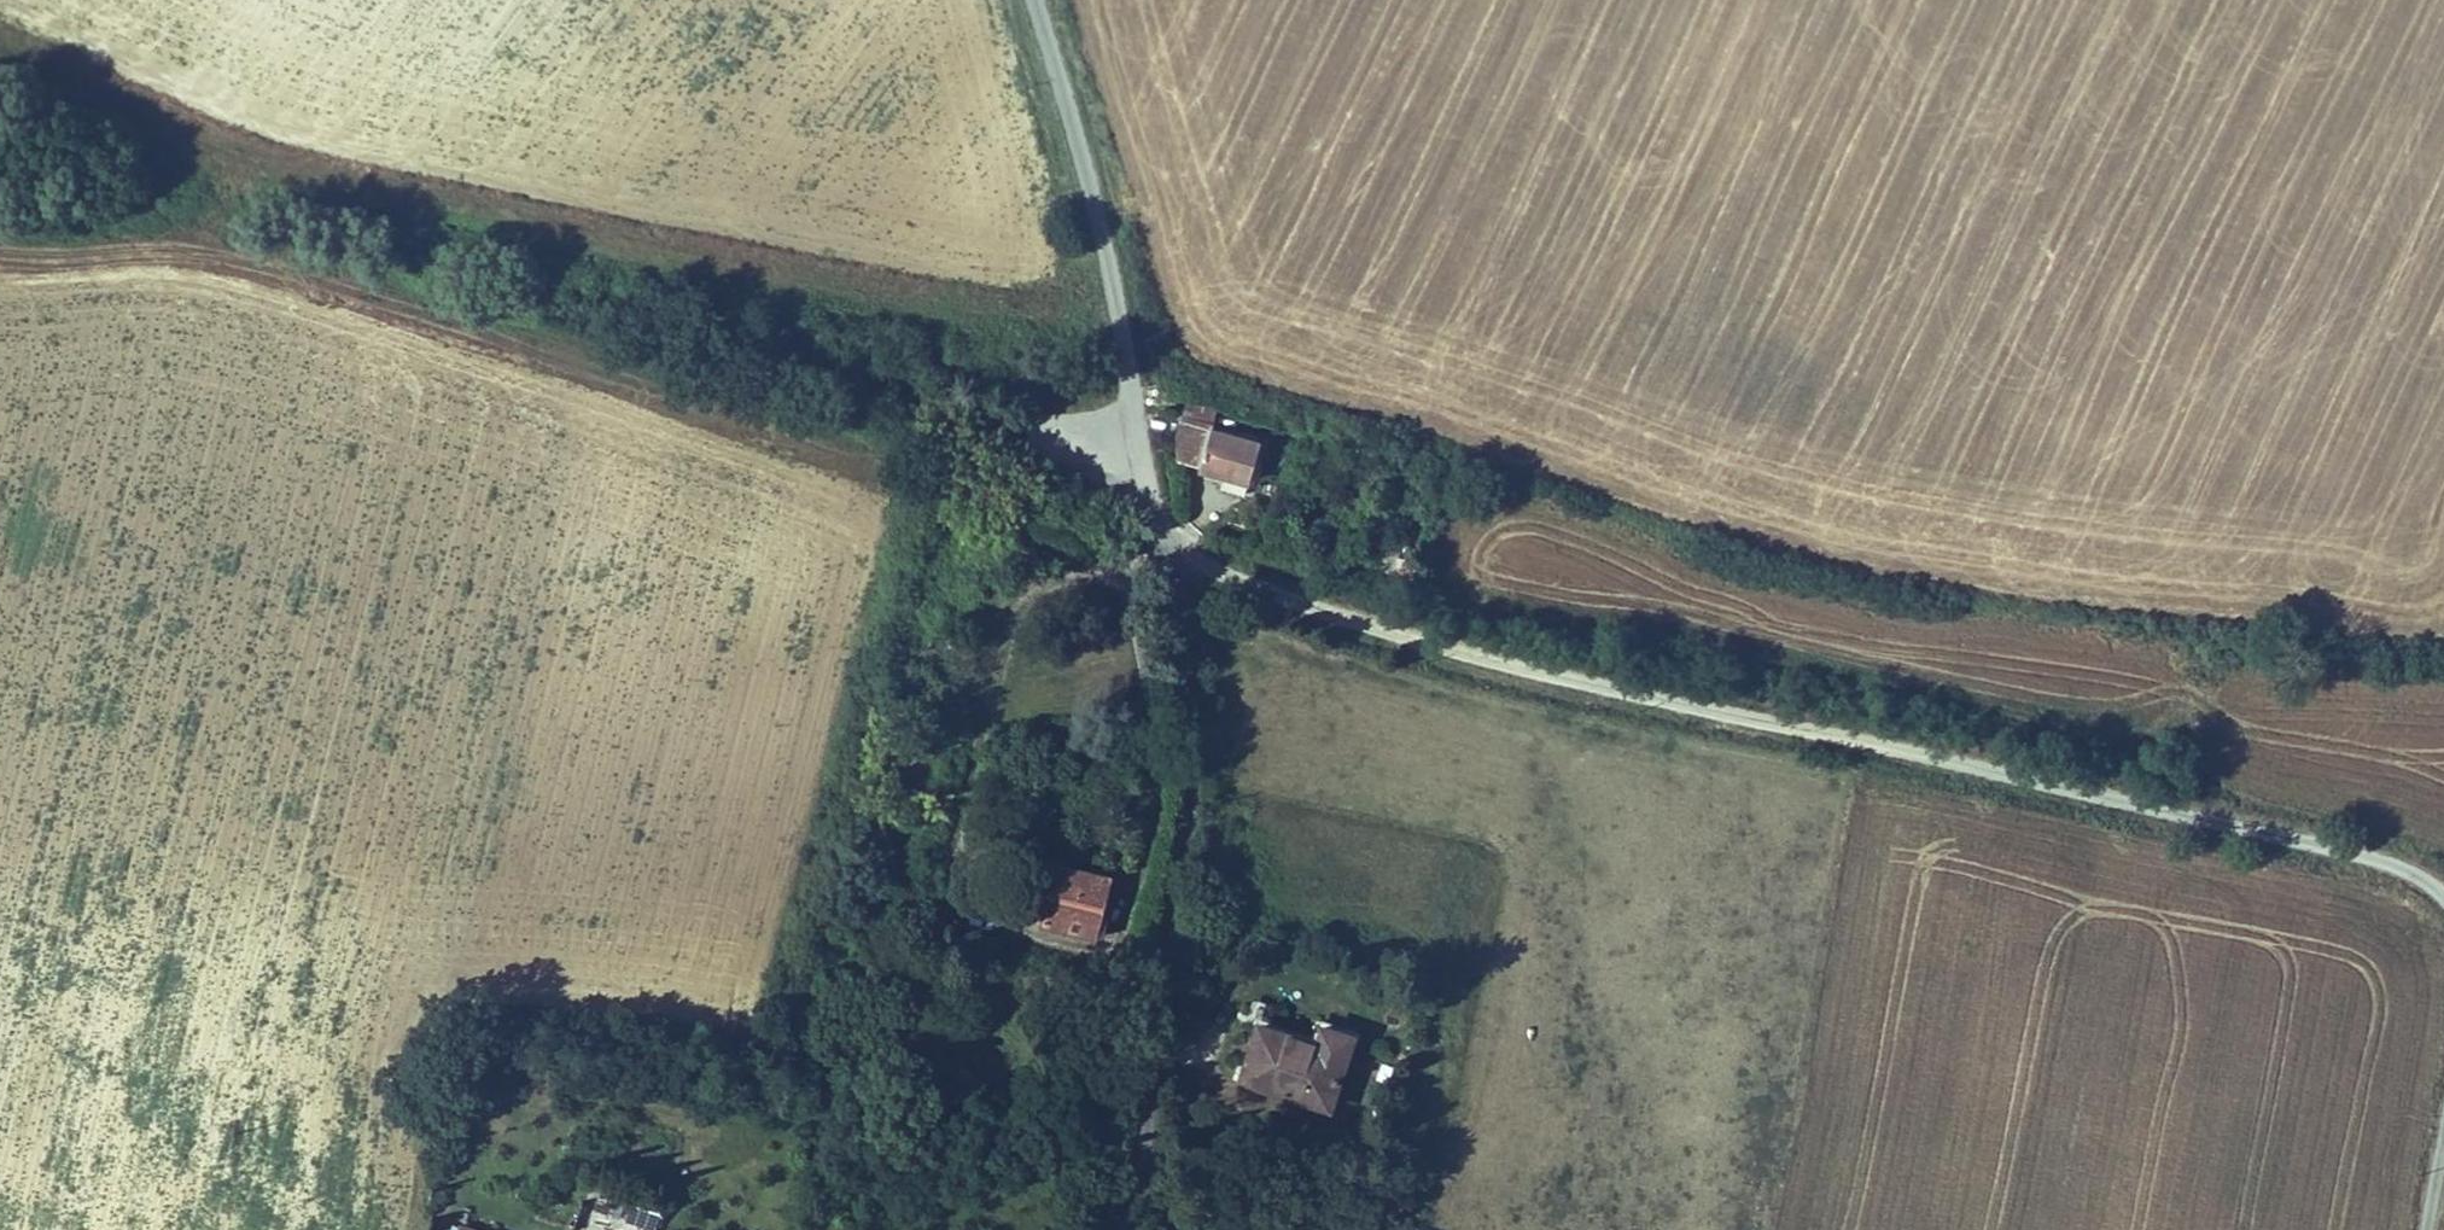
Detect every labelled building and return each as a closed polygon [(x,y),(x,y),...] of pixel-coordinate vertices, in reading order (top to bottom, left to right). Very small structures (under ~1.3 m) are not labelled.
[(1249,486),(1263,435),(1211,423),(1213,415),(1194,411),(1178,433),(1184,460),(1227,467),(1224,481),(1249,486)] [(1111,887),(1118,864),(1057,847),(1040,907),(1086,919),(1096,883),(1111,887)] [(1111,887),(1096,883),(1086,919),(1112,927),(1122,890),(1111,887)] [(1316,1036),(1258,1019),(1240,1078),(1329,1104),(1351,1029),(1321,1020),(1316,1036)] [(501,1228),(475,1220),(472,1229),(500,1229),(501,1228)]
